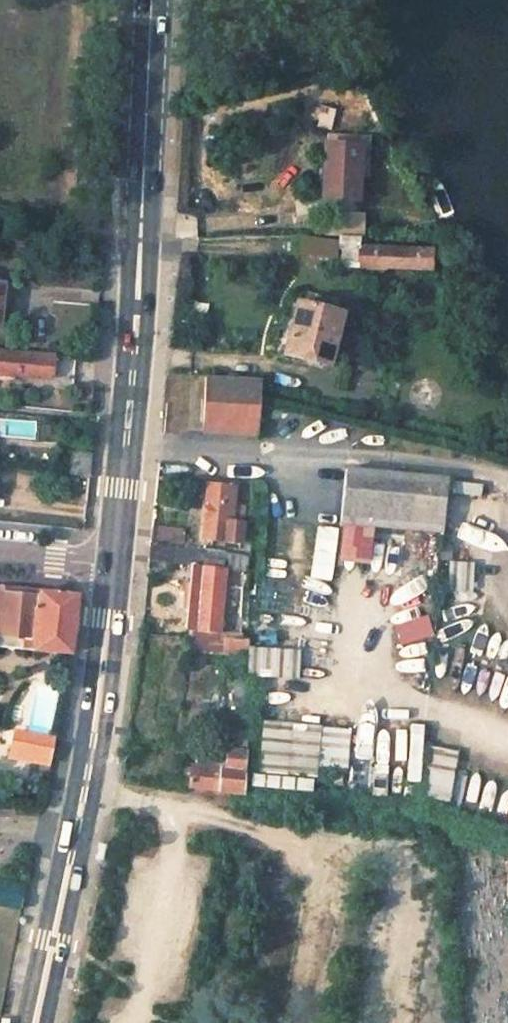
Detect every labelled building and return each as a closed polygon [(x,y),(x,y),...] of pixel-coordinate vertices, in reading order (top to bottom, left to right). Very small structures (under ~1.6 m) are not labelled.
[(332,146),(319,196),(348,203),(354,180),(361,153),(332,146)] [(354,180),(348,203),(359,206),(365,182),(354,180)] [(339,214),(338,236),(339,237),(356,237),(360,237),(360,214),(339,214)] [(339,237),(338,266),(431,270),(431,248),(357,245),(356,237),(339,237)] [(302,238),(301,252),(330,256),(332,242),(302,238)] [(297,304),(285,346),(327,357),(340,317),(297,304)] [(285,346),(282,356),(324,368),(327,357),(285,346)] [(0,351),(0,371),(51,377),(52,356),(0,351)] [(204,374),(200,431),(256,433),(258,397),(258,387),(259,377),(204,374)] [(75,384),(74,396),(93,397),(94,386),(75,384)] [(342,519),(442,527),(446,474),(345,466),(342,519)] [(455,483),(453,494),(477,498),(478,487),(455,483)] [(208,484),(203,539),(241,542),(243,522),(230,520),(232,502),(234,487),(208,484)] [(232,502),(230,520),(243,522),(245,503),(232,502)] [(369,528),(340,526),(337,561),(366,564),(369,528)] [(331,579),(331,527),(310,527),(309,579),(331,579)] [(443,563),(462,564),(464,535),(445,534),(443,563)] [(149,542),(147,560),(191,565),(186,627),(219,631),(225,569),(246,572),(248,554),(149,542)] [(395,568),(425,569),(426,544),(396,542),(395,568)] [(471,597),(474,566),(456,564),(453,595),(471,597)] [(0,622),(0,645),(70,652),(76,595),(37,591),(37,595),(3,592),(2,603),(0,622)] [(390,626),(397,649),(431,639),(424,616),(390,626)] [(187,633),(186,651),(222,655),(223,636),(187,633)] [(223,636),(222,655),(248,657),(249,639),(223,636)] [(287,649),(287,637),(259,638),(259,650),(287,649)] [(283,652),(260,652),(260,681),(283,681),(283,652)] [(234,679),(233,706),(247,707),(248,679),(234,679)] [(349,731),(319,729),(319,727),(289,725),(284,776),(314,778),(315,767),(345,770),(349,731)] [(404,784),(417,784),(418,725),(404,725),(404,784)] [(189,766),(188,789),(244,796),(246,732),(228,731),(226,753),(225,769),(195,767),(189,766)] [(420,794),(447,797),(454,748),(426,745),(420,794)] [(196,750),(195,767),(225,769),(226,753),(196,750)]
